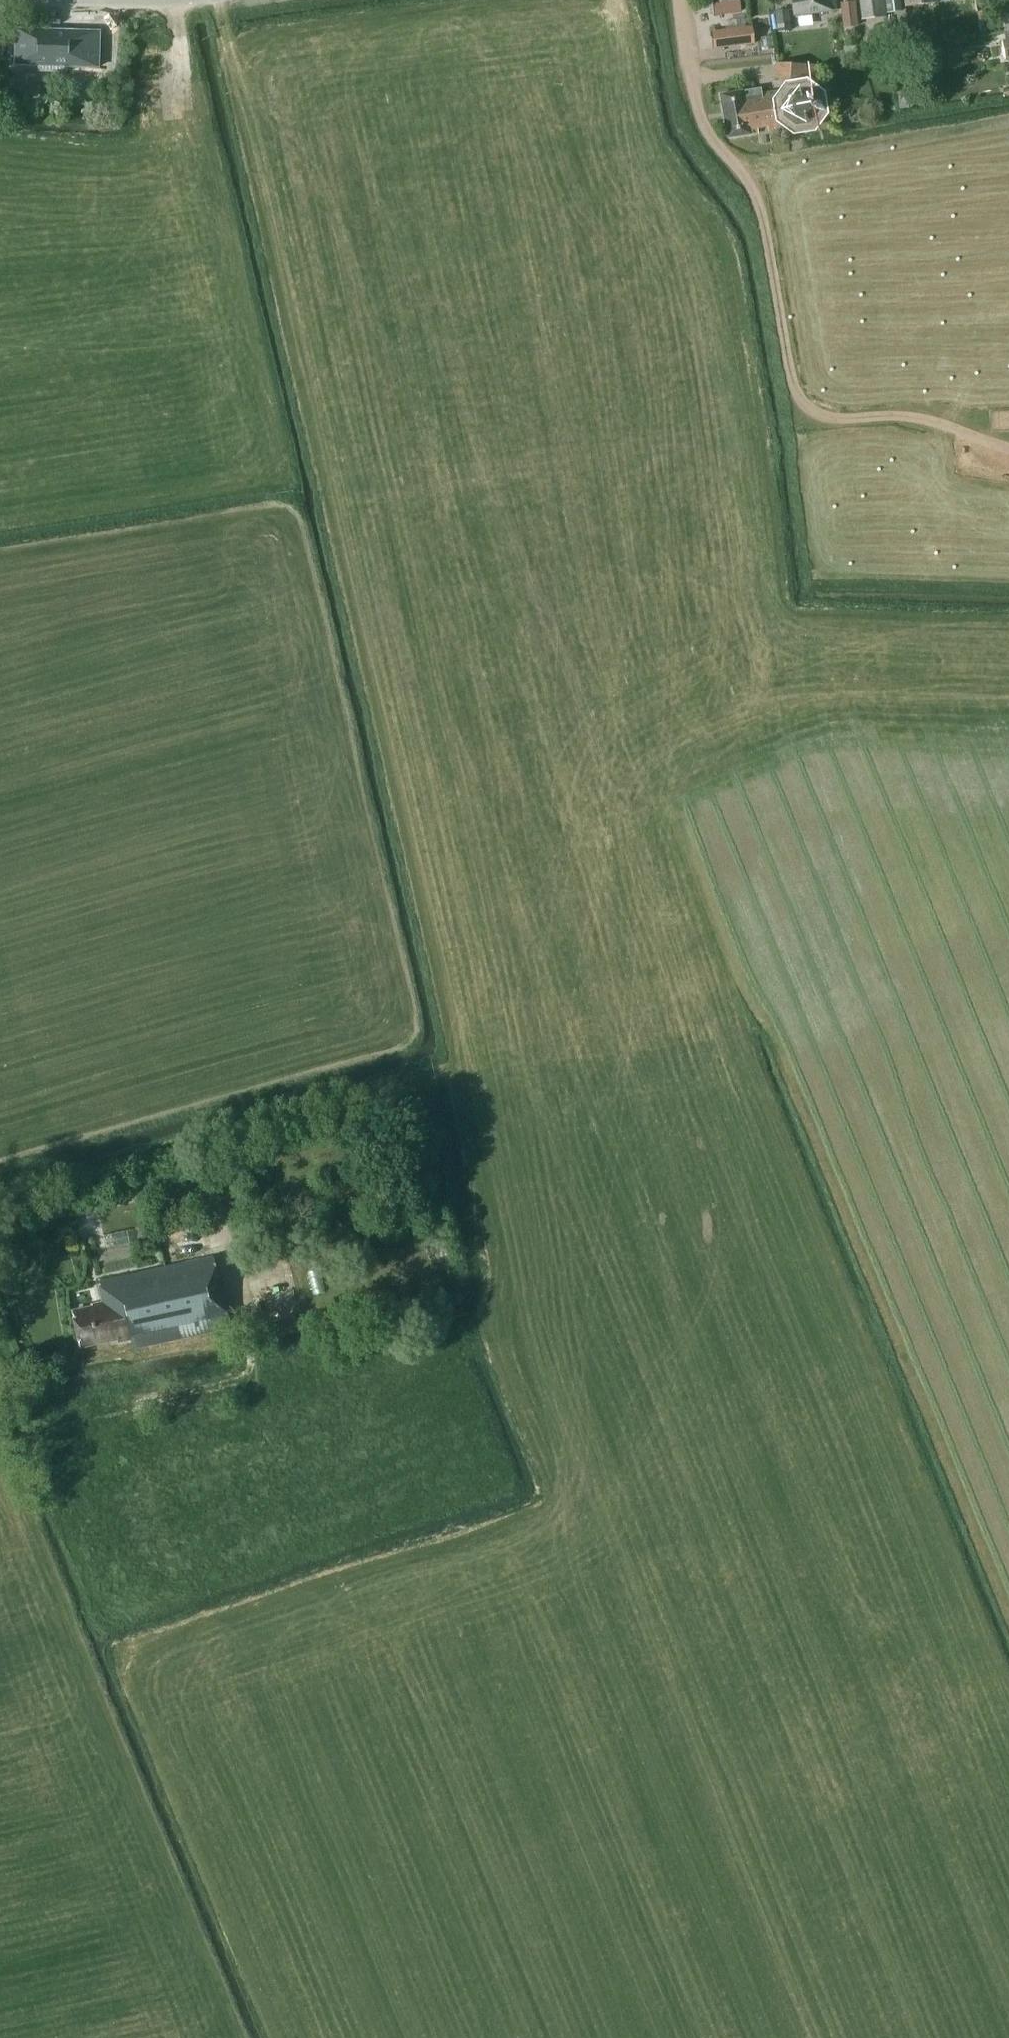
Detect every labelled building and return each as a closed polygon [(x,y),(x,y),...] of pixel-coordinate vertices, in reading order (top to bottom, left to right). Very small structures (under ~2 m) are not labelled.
[(794,14),(837,10),(836,0),(792,0),(794,14)] [(844,24),(860,23),(858,0),(843,0),(844,24)] [(885,0),(859,0),(861,19),(887,16),(885,0)] [(887,13),(901,11),(900,0),(885,0),(887,13)] [(775,10),(778,32),(791,30),(788,9),(775,10)] [(713,31),(715,48),(753,44),(751,26),(713,31)] [(45,28),(16,28),(15,63),(36,63),(36,57),(65,58),(65,65),(98,65),(98,29),(66,29),(66,35),(56,35),(45,28)] [(780,77),(812,77),(813,64),(781,63),(780,77)] [(769,131),(787,129),(780,90),(761,93),(760,88),(720,94),(727,137),(757,133),(756,129),(768,127),(769,131)] [(814,100),(801,91),(792,92),(783,104),(785,114),(796,123),(806,122),(815,109),(814,100)] [(229,1328),(202,1213),(155,1223),(165,1267),(97,1281),(102,1302),(91,1304),(92,1307),(72,1311),(80,1346),(116,1338),(117,1342),(130,1339),(132,1349),(229,1328)]
